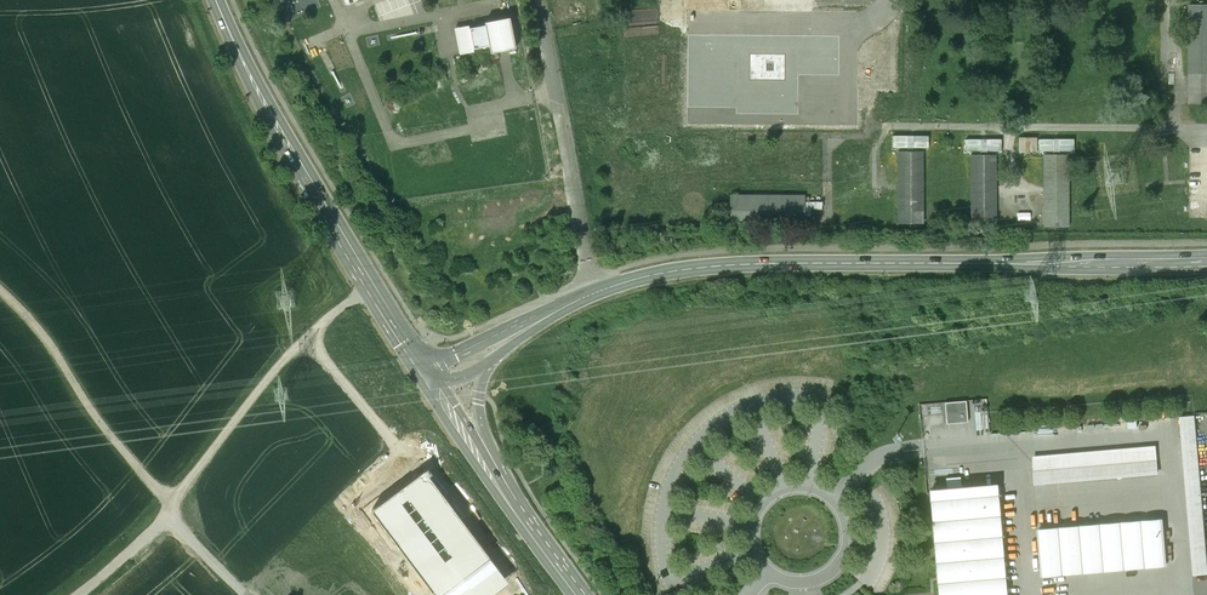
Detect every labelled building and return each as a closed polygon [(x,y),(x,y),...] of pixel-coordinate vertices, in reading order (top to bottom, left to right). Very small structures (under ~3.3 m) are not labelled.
[(1206,103),(1206,5),(1191,5),(1189,103),(1206,103)] [(469,26),(456,28),(460,55),(474,52),(474,49),(490,46),(491,53),(515,48),(510,17),(485,21),(486,25),(470,28),(469,26)] [(891,132),(891,147),(925,148),(926,133),(891,132)] [(964,136),(964,150),(997,150),(997,136),(964,136)] [(1074,136),(1028,136),(1028,151),(1074,151),(1074,136)] [(898,223),(923,223),(922,152),(898,152),(898,223)] [(1045,226),(1070,226),(1069,155),(1044,155),(1045,226)] [(972,227),(997,227),(996,156),(972,156),(972,227)] [(800,219),(800,193),(726,193),(726,219),(800,219)] [(968,402),(946,405),(950,427),(971,424),(968,402)] [(1183,417),(1197,576),(1206,575),(1206,519),(1198,416),(1183,417)] [(1159,448),(1035,458),(1037,487),(1161,476),(1159,448)] [(435,594),(492,594),(509,582),(426,471),(372,511),(435,594)] [(936,489),(945,594),(1018,594),(1008,483),(936,489)] [(1167,520),(1042,530),(1046,578),(1171,567),(1167,520)]
